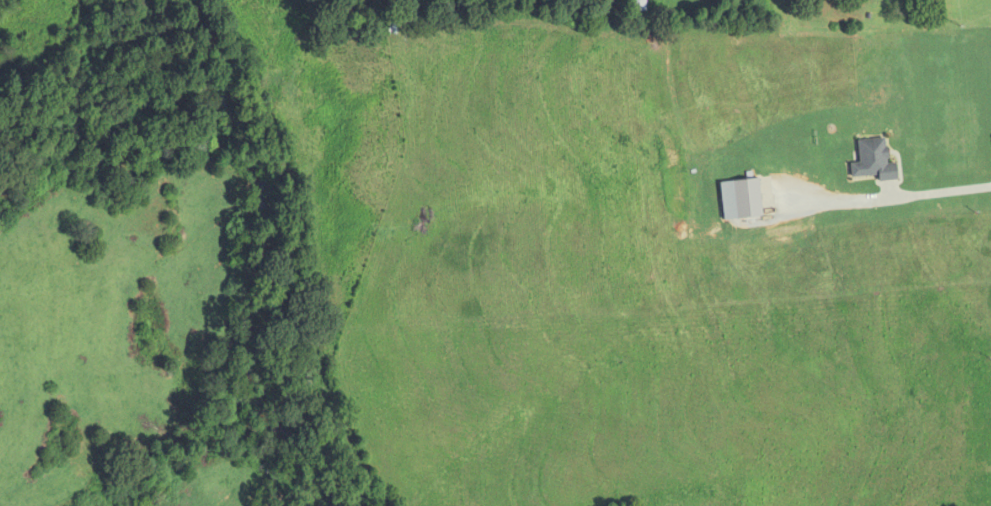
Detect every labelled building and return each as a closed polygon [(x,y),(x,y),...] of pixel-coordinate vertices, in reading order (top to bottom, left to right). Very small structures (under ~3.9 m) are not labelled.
[(646,0),(632,0),(632,12),(646,12),(646,0)]
